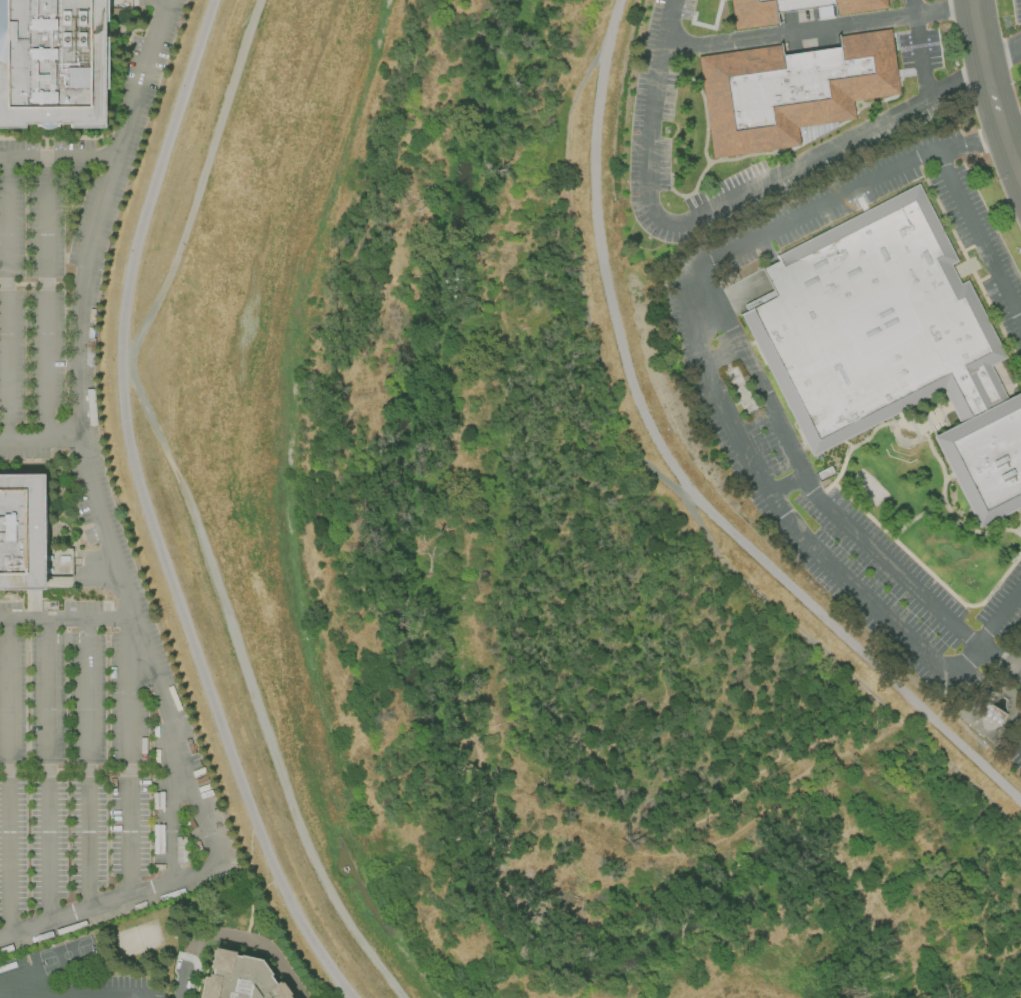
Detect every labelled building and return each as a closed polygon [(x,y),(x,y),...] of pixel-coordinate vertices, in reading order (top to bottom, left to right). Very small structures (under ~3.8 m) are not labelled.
[(24,128),(0,128),(0,0),(106,0),(106,20),(102,20),(102,37),(106,37),(107,87),(103,87),(103,128),(68,128),(68,124),(56,124),(53,127),(50,129),(46,130),(42,129),(39,127),(36,125),(24,125),(24,128)] [(886,9),(885,0),(729,0),(734,31),(776,25),(774,13),(833,5),(835,16),(886,9)] [(889,28),(836,35),(838,47),(781,55),(780,45),(698,56),(712,159),(798,146),(796,128),(854,120),(852,101),(898,94),(889,28)] [(776,255),(779,261),(761,270),(775,297),(740,314),(812,456),(942,391),(958,422),(932,436),(978,527),(1020,506),(1020,391),(1007,398),(991,366),(1006,358),(967,281),(960,285),(950,266),(955,263),(937,226),(940,225),(919,183),(776,255)] [(43,591),(0,591),(0,474),(42,474),(42,521),(46,521),(46,543),(42,543),(43,591)] [(979,713),(998,724),(1004,714),(986,702),(979,713)] [(164,809),(153,809),(153,793),(158,793),(158,792),(164,792),(164,809)] [(193,830),(187,816),(192,814),(197,828),(193,830)] [(164,854),(153,854),(153,825),(163,825),(164,854)] [(209,885),(205,873),(210,871),(214,883),(209,885)] [(213,935),(199,997),(288,997),(213,935)]
